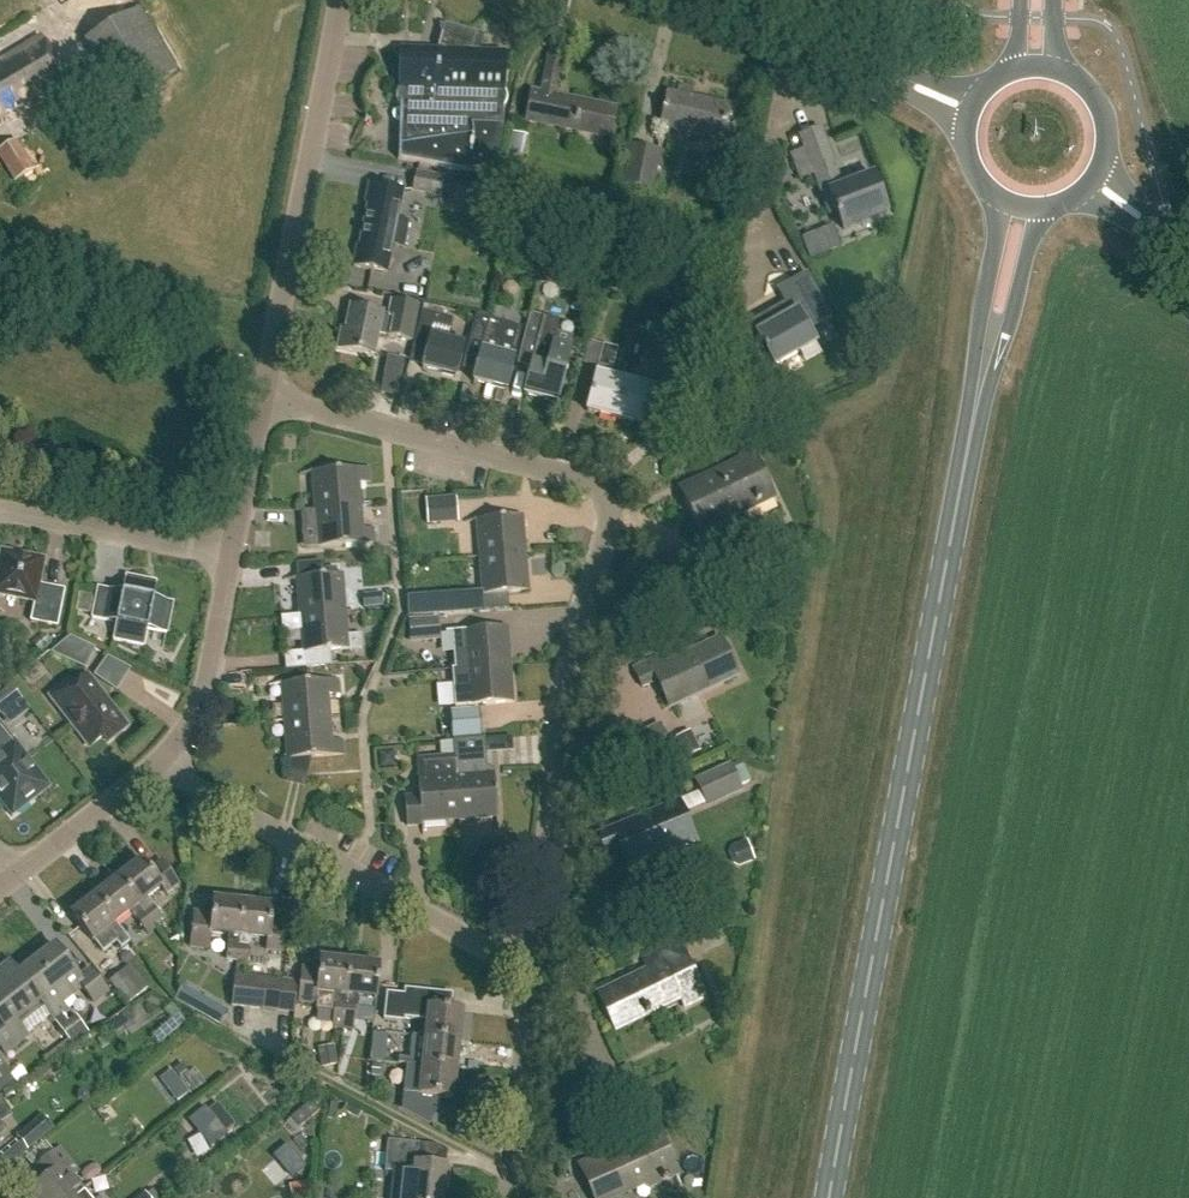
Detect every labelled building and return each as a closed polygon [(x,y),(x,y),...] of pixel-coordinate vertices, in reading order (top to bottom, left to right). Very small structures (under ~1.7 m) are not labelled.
[(153,84),(176,71),(139,9),(130,14),(122,0),(77,0),(97,33),(134,96),(153,84)] [(400,89),(399,124),(397,160),(492,178),(503,127),(505,53),(474,52),(475,34),(443,25),(443,51),(399,50),(398,89),(400,89)] [(3,68),(25,106),(33,101),(35,105),(68,86),(37,32),(0,54),(0,63),(3,68)] [(562,60),(546,57),(538,94),(530,92),(524,122),(609,139),(615,109),(555,97),(562,60)] [(25,106),(3,68),(0,69),(0,121),(25,106)] [(693,89),(677,85),(676,94),(667,92),(659,127),(722,140),(729,105),(691,97),(693,89)] [(842,188),(820,130),(799,138),(804,149),(791,154),(800,178),(813,173),(829,215),(834,213),(836,217),(837,217),(843,231),(887,214),(882,199),(873,177),(842,188)] [(525,136),(508,133),(500,174),(517,178),(525,136)] [(656,152),(627,147),(620,186),(649,191),(656,152)] [(439,197),(442,179),(414,173),(410,191),(439,197)] [(451,204),(492,212),(497,189),(456,181),(451,204)] [(367,206),(362,227),(405,235),(407,222),(395,220),(401,192),(369,185),(365,206),(367,206)] [(402,249),(405,235),(362,227),(358,248),(356,247),(352,268),(384,274),(390,246),(402,249)] [(831,318),(807,274),(777,291),(785,305),(743,328),(757,353),(762,350),(765,355),(766,354),(774,368),(800,353),(805,362),(820,354),(808,331),(831,318)] [(418,306),(391,301),(388,316),(382,315),(382,314),(349,307),(344,331),(340,330),(336,349),(373,357),(378,334),(387,336),(387,337),(411,342),(418,306)] [(451,319),(421,311),(414,337),(429,341),(421,370),(454,378),(463,346),(430,337),(433,326),(448,330),(451,319)] [(558,324),(528,316),(516,365),(530,368),(523,396),(556,404),(569,354),(551,349),(558,324)] [(502,332),(473,325),(466,351),(479,355),(472,383),(505,391),(520,337),(502,332)] [(614,419),(623,382),(609,379),(616,350),(601,346),(584,411),(614,419)] [(401,360),(384,358),(382,372),(399,375),(401,360)] [(640,387),(623,382),(614,419),(646,427),(662,361),(648,358),(640,387)] [(772,497),(752,456),(678,491),(698,532),(772,497)] [(318,496),(319,510),(361,506),(357,469),(311,473),(313,496),(318,496)] [(461,498),(431,500),(432,526),(462,525),(461,498)] [(363,532),(361,506),(319,510),(321,525),(316,526),(318,548),(374,543),(373,531),(363,532)] [(385,507),(369,508),(370,522),(386,521),(385,507)] [(481,557),(525,554),(522,517),(475,520),(477,543),(480,543),(481,557)] [(1,552),(0,557),(0,596),(34,602),(30,622),(57,627),(63,595),(38,589),(43,560),(1,552)] [(525,554),(481,557),(482,573),(479,573),(480,596),(528,592),(525,554)] [(302,615),(344,611),(341,574),(295,578),(297,600),(301,600),(302,615)] [(155,583),(124,577),(121,593),(97,589),(91,620),(116,624),(113,642),(143,647),(146,630),(166,634),(171,602),(152,599),(155,583)] [(382,608),(381,594),(362,595),(363,609),(382,608)] [(440,596),(414,598),(415,617),(442,615),(440,596)] [(344,611),(302,615),(303,630),(299,631),(301,654),(348,650),(344,611)] [(436,636),(434,619),(405,622),(407,639),(436,636)] [(464,653),(465,668),(509,664),(506,627),(458,631),(460,653),(464,653)] [(67,638),(49,654),(83,669),(92,649),(67,638)] [(736,677),(719,639),(662,666),(658,657),(632,669),(641,688),(656,681),(669,708),(736,677)] [(110,658),(100,680),(120,689),(130,667),(110,658)] [(509,664),(465,668),(467,683),(463,683),(464,706),(512,702),(509,664)] [(127,727),(87,677),(74,687),(69,682),(49,697),(89,748),(103,737),(108,743),(127,727)] [(287,721),(329,717),(327,694),(337,693),(336,679),(280,684),(282,707),(286,706),(287,721)] [(21,692),(0,708),(31,747),(52,732),(21,692)] [(481,738),(478,706),(449,709),(451,740),(481,738)] [(329,717),(287,721),(289,736),(285,736),(287,759),(343,754),(342,739),(331,740),(329,717)] [(0,724),(0,802),(12,817),(49,788),(0,724)] [(671,752),(658,724),(628,739),(641,766),(671,752)] [(698,750),(688,730),(673,738),(683,757),(698,750)] [(451,741),(459,815),(473,814),(473,818),(496,816),(492,769),(485,770),(482,739),(451,741)] [(442,816),(459,815),(451,741),(438,742),(440,756),(414,758),(417,795),(402,797),(405,826),(419,825),(419,823),(443,821),(442,816)] [(749,780),(740,759),(692,779),(703,804),(740,789),(738,785),(749,780)] [(694,842),(678,804),(598,837),(605,854),(618,848),(626,866),(660,851),(662,855),(694,842)] [(729,869),(758,857),(751,839),(721,851),(729,869)] [(117,880),(152,925),(160,918),(152,907),(153,906),(146,898),(160,888),(165,894),(178,884),(160,861),(147,871),(140,861),(117,880)] [(152,925),(117,880),(94,898),(128,942),(129,942),(114,924),(128,913),(134,921),(135,920),(144,931),(152,925)] [(128,942),(94,898),(71,916),(91,942),(92,941),(102,953),(115,943),(120,949),(128,942)] [(225,959),(236,960),(242,903),(213,900),(211,914),(193,912),(189,948),(207,950),(209,933),(226,935),(225,945),(226,945),(225,959)] [(242,903),(236,960),(245,961),(246,946),(248,946),(249,937),(266,939),(265,950),(280,952),(283,922),(269,921),(271,907),(242,903)] [(704,999),(677,943),(641,959),(648,973),(598,996),(615,1031),(680,1000),(684,1008),(704,999)] [(18,975),(10,964),(18,975),(53,1020),(66,1010),(58,999),(68,991),(72,995),(81,988),(93,1004),(107,993),(89,970),(78,978),(53,947),(18,975)] [(330,1026),(343,1027),(349,962),(319,959),(317,971),(301,969),(297,1001),(315,1003),(316,992),(332,994),(330,1012),(332,1012),(330,1026)] [(378,966),(349,962),(343,1027),(351,1028),(353,1005),(355,1006),(356,997),(375,999),(378,966)] [(10,964),(9,963),(0,970),(0,1050),(3,1054),(25,1037),(15,1023),(40,1004),(53,1020),(18,975),(10,964)] [(138,995),(120,973),(109,982),(127,1004),(138,995)] [(250,978),(234,976),(230,1005),(246,1007),(250,978)] [(261,1008),(265,979),(250,978),(246,1007),(261,1008)] [(280,981),(265,979),(261,1008),(276,1010),(280,981)] [(295,983),(280,981),(276,1010),(292,1012),(295,983)] [(425,1021),(424,1037),(457,1041),(460,1011),(429,1008),(430,992),(403,989),(402,995),(385,993),(382,1019),(403,1022),(403,1018),(425,1021)] [(203,998),(195,1012),(220,1025),(227,1011),(203,998)] [(152,1019),(139,1001),(117,1017),(130,1035),(152,1019)] [(67,1022),(62,1016),(54,1022),(71,1044),(87,1032),(75,1016),(67,1022)] [(412,1065),(454,1069),(457,1041),(424,1037),(412,1036),(409,1065),(412,1065)] [(0,1064),(0,1090),(12,1081),(0,1064)] [(410,1077),(419,1078),(417,1093),(403,1091),(401,1108),(428,1123),(436,1109),(437,1098),(451,1099),(454,1069),(412,1065),(410,1077)] [(170,1070),(157,1080),(165,1091),(178,1081),(170,1070)] [(0,1099),(0,1121),(7,1116),(8,1111),(0,1099)] [(201,1108),(185,1122),(197,1136),(213,1123),(201,1108)] [(54,1130),(42,1116),(16,1138),(28,1152),(54,1130)] [(659,1138),(608,1160),(606,1155),(578,1167),(591,1197),(610,1197),(644,1183),(648,1189),(676,1176),(659,1138)] [(416,1164),(418,1145),(387,1142),(384,1173),(391,1173),(389,1197),(441,1197),(444,1166),(416,1164)] [(27,1197),(74,1197),(83,1191),(73,1178),(78,1173),(59,1150),(33,1170),(43,1182),(26,1196),(27,1197)] [(315,1184),(297,1184),(297,1197),(315,1197),(315,1184)]
